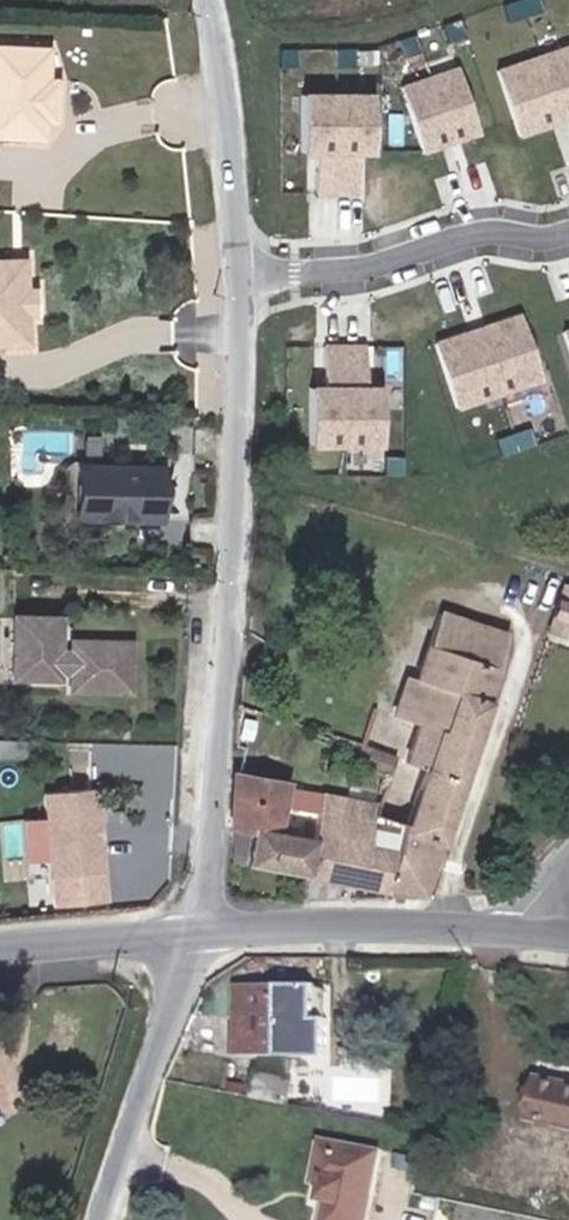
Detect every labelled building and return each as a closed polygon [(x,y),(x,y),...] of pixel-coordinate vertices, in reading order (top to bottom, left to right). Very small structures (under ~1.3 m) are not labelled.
[(497,69),(518,133),(568,117),(568,45),(497,69)] [(52,48),(6,46),(1,139),(39,140),(49,131),(49,117),(54,118),(60,112),(61,90),(55,84),(51,83),(52,48)] [(61,49),(52,48),(51,83),(55,84),(61,90),(60,112),(54,118),(49,117),(49,131),(39,140),(57,140),(58,124),(69,125),(71,78),(60,77),(61,49)] [(399,86),(421,151),(440,144),(437,135),(455,129),(458,138),(478,132),(456,67),(399,86)] [(370,152),(370,94),(300,94),(300,152),(315,152),(315,194),(356,194),(357,152),(370,152)] [(25,301),(18,295),(14,295),(13,260),(0,261),(0,354),(7,354),(16,344),(16,330),(20,330),(26,323),(25,301)] [(36,335),(34,289),(23,290),(22,260),(13,260),(14,295),(18,295),(25,301),(26,323),(20,330),(16,330),(16,344),(7,354),(26,353),(25,335),(36,335)] [(434,344),(456,409),(542,380),(520,315),(434,344)] [(311,388),(311,446),(381,446),(381,388),(366,388),(366,346),(325,346),(325,388),(311,388)] [(145,519),(147,469),(68,465),(65,523),(100,525),(101,517),(145,519)] [(568,600),(568,583),(562,581),(556,596),(568,600)] [(404,824),(389,890),(423,896),(516,605),(447,582),(415,679),(404,676),(392,713),(371,706),(358,743),(392,754),(377,802),(373,813),(404,824)] [(556,596),(549,617),(568,623),(568,600),(556,596)] [(549,617),(544,633),(568,641),(568,640),(568,623),(549,617)] [(121,702),(122,652),(62,650),(62,661),(50,661),(51,627),(5,626),(3,689),(50,690),(50,681),(60,681),(60,700),(121,702)] [(291,781),(232,770),(229,815),(230,830),(251,833),(246,862),(308,874),(322,793),(290,787),(291,781)] [(98,892),(88,781),(38,786),(46,869),(48,869),(51,896),(98,892)] [(377,802),(362,799),(322,793),(308,874),(389,890),(404,824),(373,813),(377,802)] [(317,987),(236,985),(235,1051),(326,1054),(327,1019),(318,1019),(317,987)] [(540,1080),(531,1117),(568,1126),(568,1086),(540,1080)] [(322,1202),(327,1203),(323,1219),(365,1219),(381,1152),(322,1139),(316,1169),(329,1172),(322,1202)]
